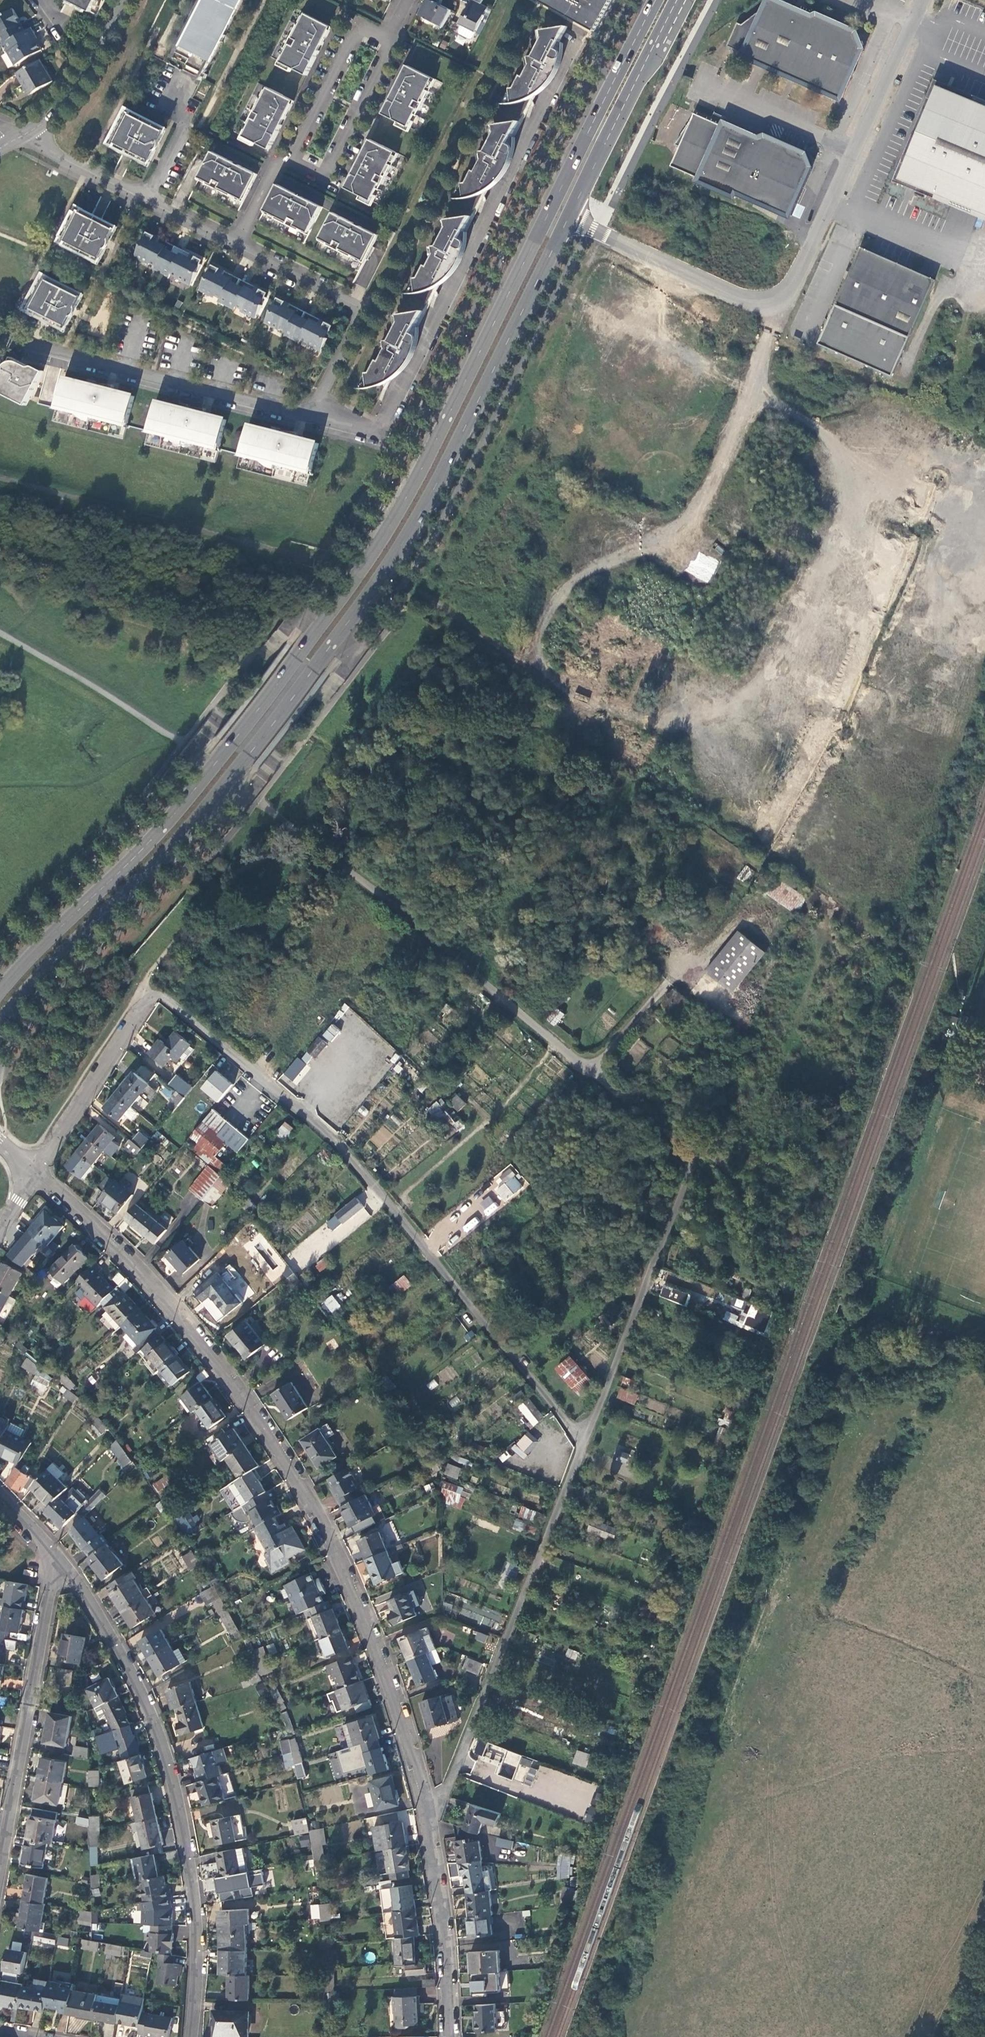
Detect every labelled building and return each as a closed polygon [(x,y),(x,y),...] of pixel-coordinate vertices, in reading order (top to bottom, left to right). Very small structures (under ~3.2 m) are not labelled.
[(90,11),(96,0),(67,0),(90,11)] [(195,27),(193,26),(180,53),(194,60),(191,65),(207,73),(244,0),(209,0),(195,27)] [(443,29),(451,12),(433,2),(433,3),(427,0),(426,0),(418,15),(425,18),(424,19),(443,29)] [(488,8),(474,1),(473,0),(469,8),(468,7),(461,22),(478,32),(486,17),(484,16),(488,8)] [(541,2),(596,32),(613,0),(542,0),(541,2)] [(729,46),(746,54),(745,57),(840,100),(850,79),(853,80),(857,73),(854,72),(864,50),(857,34),(819,17),(814,18),(774,0),(772,0),(768,7),(744,25),(740,23),(729,46)] [(25,31),(18,19),(19,19),(14,9),(0,17),(0,31),(2,34),(0,35),(0,37),(4,44),(25,31)] [(283,64),(308,77),(321,52),(318,51),(321,45),(324,46),(325,43),(323,42),(326,36),(328,37),(333,28),(305,13),(286,51),(289,53),(283,64)] [(550,65),(570,27),(569,26),(544,30),(545,37),(535,56),(530,57),(531,65),(527,70),(542,80),(546,72),(548,73),(552,66),(550,65)] [(35,35),(31,28),(25,31),(4,44),(3,44),(7,52),(9,52),(17,65),(42,50),(39,44),(36,44),(31,37),(35,35)] [(41,60),(17,74),(27,92),(33,89),(35,91),(53,81),(41,60)] [(436,81),(408,67),(404,75),(406,76),(403,83),(401,82),(399,85),(401,86),(398,91),(396,90),(384,115),(399,123),(408,127),(414,116),(417,117),(436,81)] [(529,103),(542,80),(527,70),(524,77),(522,75),(516,87),(512,88),(514,103),(526,101),(529,103)] [(915,191),(914,195),(924,199),(928,191),(984,215),(984,106),(957,94),(959,90),(936,80),(928,99),(932,101),(905,166),(901,163),(893,183),(915,191)] [(197,90),(207,95),(212,85),(202,81),(197,90)] [(246,138),(271,151),(284,126),(281,124),(284,118),(287,119),(288,117),(285,115),(288,110),(291,111),(296,102),(267,87),(248,125),(251,127),(246,138)] [(194,98),(203,102),(207,95),(197,90),(194,98)] [(109,143),(150,164),(157,150),(155,149),(158,142),(160,143),(168,129),(127,108),(109,143)] [(786,216),(798,191),(801,192),(804,185),(801,184),(809,167),(804,154),(764,137),(759,139),(720,122),(719,124),(694,113),(674,145),(678,147),(670,166),(697,179),(696,181),(731,197),(733,192),(786,216)] [(494,125),(495,134),(486,151),(482,151),(482,159),(476,171),(473,170),(467,182),(464,182),(465,198),(470,197),(477,195),(481,198),(497,166),(499,167),(503,160),(501,159),(519,122),(494,125)] [(399,154),(371,140),(366,150),(368,150),(365,156),(363,155),(362,159),(363,160),(360,165),(359,164),(346,189),(370,201),(376,189),(380,191),(399,154)] [(208,185),(244,203),(259,175),(240,165),(239,167),(233,164),(234,162),(214,152),(208,163),(206,162),(199,175),(210,181),(208,185)] [(278,185),(265,213),(300,231),(302,228),(310,232),(323,208),(302,197),(302,199),(296,196),(296,194),(278,185)] [(118,227),(77,206),(60,241),(100,262),(107,248),(106,248),(109,240),(111,241),(118,227)] [(354,224),(333,214),(321,238),(330,242),(328,245),(364,264),(367,260),(368,261),(374,248),(373,247),(378,236),(360,227),(359,229),(354,226),(354,224)] [(433,246),(434,254),(428,266),(425,265),(419,276),(415,277),(418,292),(429,289),(433,292),(449,261),(451,262),(455,254),(453,253),(471,216),(446,220),(448,228),(439,244),(433,246)] [(164,273),(173,253),(162,248),(164,245),(158,242),(160,238),(151,234),(148,238),(144,246),(142,245),(135,258),(150,266),(151,264),(157,267),(156,269),(164,273)] [(934,282),(861,248),(817,345),(891,378),(934,282)] [(183,259),(173,253),(164,273),(171,276),(172,275),(178,278),(177,279),(191,287),(197,274),(195,273),(199,265),(202,260),(192,255),(191,259),(185,256),(183,259)] [(229,305),(238,286),(228,281),(230,278),(224,275),(226,272),(217,268),(214,272),(211,280),(208,279),(201,291),(216,299),(217,297),(222,300),(221,302),(229,305)] [(25,310),(66,331),(73,316),(72,315),(75,309),(76,309),(84,295),(43,274),(25,310)] [(249,291),(238,286),(229,305),(236,309),(236,308),(243,311),(242,312),(256,319),(263,307),(261,305),(265,297),(267,293),(258,289),(256,292),(250,289),(249,291)] [(294,338),(303,319),(293,314),(294,312),(289,309),(291,305),(282,300),(279,305),(275,313),(272,312),(266,324),(281,332),(281,331),(287,334),(287,335),(294,338)] [(384,341),(386,349),(380,360),(377,359),(371,372),(367,372),(370,387),(372,386),(380,384),(384,386),(385,387),(401,355),(403,356),(407,349),(404,347),(423,311),(398,314),(399,323),(390,340),(384,341)] [(311,324),(303,319),(294,338),(301,342),(302,341),(307,344),(307,345),(321,352),(327,340),(325,339),(329,330),(331,326),(322,321),(321,324),(313,321),(311,324)] [(28,403),(44,372),(42,371),(42,373),(34,368),(32,372),(20,364),(21,362),(12,357),(0,381),(0,388),(28,403)] [(79,382),(65,378),(58,405),(63,406),(63,410),(121,425),(122,421),(128,423),(135,396),(101,387),(101,383),(79,381),(79,382)] [(157,402),(156,407),(150,429),(157,430),(156,434),(213,449),(214,445),(220,447),(223,435),(227,420),(193,411),(193,407),(171,405),(171,406),(157,402)] [(307,469),(313,471),(319,443),(285,434),(285,431),(263,429),(249,426),(242,452),(249,454),(248,458),(305,473),(307,469)] [(688,572),(708,582),(719,561),(699,551),(688,572)] [(745,868),(739,877),(747,883),(753,874),(745,868)] [(776,875),(769,885),(802,908),(806,897),(776,875)] [(765,892),(798,916),(802,908),(769,885),(765,892)] [(633,928),(627,924),(621,932),(626,936),(633,928)] [(765,953),(739,932),(707,971),(732,992),(747,974),(752,979),(754,977),(768,961),(763,956),(765,953)] [(612,958),(605,951),(597,960),(605,967),(612,958)] [(663,1005),(679,1016),(688,1002),(674,989),(663,1005)] [(554,1027),(564,1015),(555,1008),(546,1019),(554,1027)] [(330,1042),(341,1032),(333,1023),(322,1034),(330,1042)] [(194,1049),(190,1045),(176,1033),(166,1045),(160,1040),(149,1054),(163,1066),(171,1057),(176,1062),(179,1058),(183,1062),(194,1049)] [(307,1051),(316,1059),(328,1043),(320,1036),(307,1051)] [(686,1045),(690,1049),(695,1043),(691,1039),(686,1045)] [(700,1057),(708,1064),(714,1058),(705,1051),(700,1057)] [(285,1075),(293,1081),(307,1064),(299,1058),(285,1075)] [(685,1068),(700,1079),(706,1072),(691,1060),(685,1068)] [(223,1079),(232,1087),(239,1079),(230,1071),(223,1079)] [(134,1072),(115,1095),(130,1107),(149,1084),(134,1072)] [(291,1089),(298,1095),(308,1082),(301,1077),(291,1089)] [(177,1106),(184,1097),(176,1091),(169,1100),(177,1106)] [(130,1107),(115,1095),(104,1108),(119,1121),(130,1107)] [(452,1103),(460,1111),(467,1103),(459,1095),(452,1103)] [(216,1171),(223,1176),(230,1167),(217,1157),(228,1143),(239,1153),(250,1139),(228,1121),(213,1109),(191,1137),(198,1143),(193,1149),(218,1169),(216,1171)] [(296,1130),(286,1121),(276,1133),(286,1142),(296,1130)] [(100,1125),(90,1139),(104,1151),(115,1137),(100,1125)] [(383,1125),(369,1139),(379,1149),(393,1135),(383,1125)] [(135,1135),(131,1140),(141,1148),(148,1140),(139,1132),(136,1135),(135,1135)] [(104,1151),(90,1139),(78,1152),(93,1164),(104,1151)] [(124,1148),(134,1156),(141,1149),(130,1140),(124,1148)] [(93,1164),(78,1152),(68,1165),(82,1178),(93,1164)] [(203,1199),(219,1179),(223,1176),(216,1171),(210,1166),(191,1189),(203,1199)] [(501,1178),(507,1184),(517,1177),(512,1170),(501,1178)] [(105,1194),(115,1182),(107,1176),(98,1188),(105,1194)] [(229,1186),(219,1179),(203,1199),(204,1200),(214,1209),(216,1206),(214,1204),(227,1189),(229,1186)] [(508,1186),(514,1195),(523,1189),(516,1180),(508,1186)] [(105,1194),(100,1199),(118,1214),(133,1196),(115,1181),(115,1182),(105,1194)] [(487,1217),(499,1208),(490,1195),(478,1204),(487,1217)] [(328,1222),(335,1230),(342,1224),(343,1225),(365,1207),(357,1197),(328,1222)] [(135,1205),(123,1219),(155,1243),(166,1230),(135,1205)] [(48,1212),(31,1232),(48,1247),(65,1227),(48,1212)] [(466,1232),(479,1223),(475,1218),(462,1227),(466,1232)] [(199,1259),(183,1240),(166,1254),(182,1273),(199,1259)] [(265,1245),(258,1251),(250,1242),(243,1248),(276,1283),(289,1270),(265,1245)] [(57,1276),(66,1284),(89,1259),(76,1247),(47,1275),(52,1281),(57,1276)] [(333,1263),(326,1256),(313,1268),(319,1275),(333,1263)] [(0,1274),(0,1290),(10,1296),(23,1274),(6,1264),(0,1274)] [(95,1264),(77,1283),(83,1288),(76,1296),(83,1303),(88,1298),(98,1308),(103,1302),(115,1291),(103,1279),(104,1279),(99,1274),(102,1271),(95,1264)] [(294,1272),(287,1278),(295,1288),(299,1285),(302,1282),(294,1272)] [(241,1302),(218,1274),(195,1293),(202,1302),(210,1296),(225,1315),(241,1302)] [(390,1288),(395,1296),(411,1284),(405,1276),(390,1288)] [(662,1286),(659,1298),(686,1305),(690,1293),(662,1286)] [(742,1297),(748,1299),(751,1290),(746,1288),(742,1297)] [(115,1291),(103,1302),(111,1311),(102,1320),(115,1334),(124,1326),(141,1310),(125,1291),(122,1293),(118,1289),(115,1291)] [(0,1290),(0,1314),(10,1296),(0,1290)] [(343,1307),(333,1294),(320,1304),(331,1317),(343,1307)] [(741,1310),(744,1301),(735,1298),(732,1306),(741,1310)] [(141,1310),(124,1326),(131,1333),(126,1337),(128,1340),(126,1341),(138,1355),(144,1349),(160,1336),(155,1330),(157,1328),(141,1310)] [(741,1322),(764,1334),(766,1330),(760,1327),(762,1323),(744,1314),(741,1322)] [(228,1337),(246,1360),(265,1345),(249,1325),(252,1323),(250,1320),(228,1337)] [(161,1370),(179,1356),(161,1335),(160,1336),(144,1349),(161,1370)] [(582,1394),(594,1383),(564,1351),(551,1362),(582,1394)] [(191,1371),(179,1356),(161,1370),(173,1385),(191,1371)] [(22,1368),(36,1378),(40,1369),(28,1360),(22,1368)] [(54,1374),(62,1381),(67,1376),(64,1372),(65,1372),(61,1368),(54,1374)] [(40,1369),(36,1378),(33,1384),(37,1386),(34,1391),(44,1396),(46,1391),(47,1392),(54,1379),(40,1369)] [(67,1376),(62,1381),(70,1388),(75,1385),(67,1376)] [(381,1382),(389,1393),(395,1388),(387,1377),(381,1382)] [(622,1384),(635,1390),(639,1382),(625,1377),(622,1384)] [(184,1396),(195,1412),(197,1410),(213,1399),(202,1383),(184,1396)] [(307,1408),(291,1383),(272,1395),(288,1420),(307,1408)] [(66,1389),(62,1395),(73,1403),(77,1397),(66,1389)] [(619,1398),(635,1404),(639,1396),(622,1389),(619,1398)] [(532,1429),(545,1417),(530,1398),(529,1399),(522,1390),(512,1397),(519,1406),(519,1407),(525,1415),(521,1418),(532,1429)] [(213,1399),(197,1410),(210,1428),(226,1417),(213,1399)] [(732,1425),(737,1412),(729,1409),(724,1420),(720,1418),(718,1423),(728,1428),(730,1424),(732,1425)] [(94,1415),(90,1420),(102,1434),(107,1429),(94,1415)] [(0,1447),(8,1430),(11,1426),(0,1421),(0,1447)] [(12,1424),(11,1426),(8,1430),(21,1438),(25,1431),(12,1424)] [(725,1447),(730,1431),(721,1427),(715,1442),(725,1447)] [(0,1447),(0,1454),(19,1464),(21,1462),(32,1444),(21,1438),(8,1430),(0,1447)] [(212,1444),(223,1461),(227,1458),(246,1446),(235,1430),(212,1444)] [(337,1458),(320,1430),(302,1442),(319,1469),(337,1458)] [(518,1444),(526,1451),(534,1442),(526,1435),(518,1444)] [(133,1461),(131,1458),(118,1440),(111,1447),(126,1466),(133,1461)] [(246,1446),(227,1458),(241,1479),(253,1471),(260,1467),(246,1446)] [(627,1463),(628,1453),(619,1452),(618,1462),(627,1463)] [(429,1462),(434,1471),(439,1469),(434,1460),(429,1462)] [(19,1464),(17,1468),(18,1469),(9,1483),(23,1492),(26,1488),(29,1490),(35,1480),(27,1475),(30,1469),(21,1462),(19,1464)] [(54,1463),(32,1488),(51,1506),(60,1497),(69,1489),(60,1480),(65,1474),(54,1463)] [(445,1474),(459,1479),(463,1468),(449,1463),(445,1474)] [(354,1477),(349,1468),(345,1470),(328,1480),(335,1492),(333,1493),(341,1508),(359,1498),(355,1491),(357,1489),(353,1482),(354,1477)] [(241,1479),(224,1490),(236,1510),(242,1507),(266,1492),(253,1471),(241,1479)] [(168,1476),(155,1484),(161,1494),(174,1486),(168,1476)] [(442,1502),(460,1509),(464,1499),(458,1497),(462,1489),(445,1482),(443,1494),(444,1495),(442,1502)] [(101,1489),(90,1500),(96,1507),(107,1496),(101,1489)] [(250,1521),(254,1530),(275,1518),(282,1514),(277,1506),(275,1507),(272,1501),(278,1497),(273,1489),(266,1492),(242,1507),(243,1510),(233,1516),(233,1517),(234,1519),(236,1521),(240,1522),(244,1523),(248,1522),(250,1521)] [(51,1506),(47,1510),(64,1527),(71,1520),(77,1525),(85,1518),(88,1515),(96,1507),(79,1490),(66,1503),(60,1497),(51,1506)] [(375,1515),(365,1495),(359,1498),(341,1508),(351,1527),(375,1515)] [(174,1506),(169,1496),(163,1500),(169,1510),(174,1506)] [(524,1580),(543,1525),(476,1499),(457,1549),(476,1558),(524,1580)] [(172,1515),(176,1521),(186,1514),(183,1509),(172,1515)] [(186,1514),(176,1521),(186,1538),(187,1538),(200,1530),(189,1512),(186,1514)] [(88,1515),(71,1532),(91,1557),(108,1544),(109,1543),(88,1515)] [(254,1530),(248,1533),(253,1542),(262,1538),(268,1550),(298,1535),(294,1527),(287,1530),(285,1525),(280,1527),(275,1518),(254,1530)] [(614,1539),(619,1541),(623,1532),(618,1530),(618,1529),(593,1520),(589,1531),(613,1541),(614,1539)] [(386,1552),(378,1533),(358,1541),(365,1560),(386,1552)] [(298,1535),(268,1550),(269,1552),(266,1554),(268,1558),(265,1560),(271,1573),(290,1563),(288,1559),(295,1555),(298,1562),(309,1556),(298,1535)] [(91,1557),(89,1559),(106,1580),(124,1565),(108,1544),(91,1557)] [(392,1565),(386,1552),(365,1560),(376,1585),(404,1573),(399,1562),(392,1565)] [(185,1558),(193,1572),(202,1566),(193,1553),(185,1558)] [(133,1572),(110,1586),(114,1593),(112,1594),(124,1615),(147,1600),(135,1580),(137,1579),(133,1572)] [(284,1587),(298,1615),(305,1611),(324,1603),(320,1596),(325,1593),(318,1579),(313,1581),(310,1574),(284,1587)] [(221,1583),(218,1577),(212,1580),(215,1586),(221,1583)] [(29,1585),(9,1581),(5,1606),(6,1606),(25,1609),(29,1585)] [(215,1586),(202,1594),(208,1605),(212,1603),(220,1617),(229,1612),(215,1586)] [(389,1615),(393,1626),(416,1616),(407,1593),(388,1601),(393,1614),(389,1615)] [(147,1600),(124,1615),(132,1628),(156,1614),(147,1600)] [(324,1603),(305,1611),(317,1641),(322,1638),(342,1630),(333,1610),(332,1610),(328,1601),(324,1603)] [(450,1611),(452,1604),(443,1602),(442,1609),(450,1611)] [(6,1606),(2,1629),(0,1629),(0,1638),(10,1640),(11,1631),(20,1632),(25,1609),(6,1606)] [(229,1612),(220,1617),(234,1642),(243,1637),(229,1612)] [(435,1650),(436,1650),(427,1628),(400,1639),(408,1661),(435,1650)] [(141,1642),(149,1658),(171,1645),(162,1630),(141,1642)] [(342,1630),(322,1638),(330,1657),(349,1649),(342,1630)] [(476,1638),(486,1642),(488,1636),(478,1632),(476,1638)] [(60,1660),(81,1664),(86,1638),(65,1634),(60,1660)] [(4,1664),(7,1646),(17,1648),(18,1642),(10,1640),(0,1638),(0,1663),(4,1664)] [(266,1645),(270,1655),(277,1653),(274,1643),(266,1645)] [(171,1645),(149,1658),(160,1676),(181,1664),(175,1653),(171,1645)] [(257,1664),(268,1659),(263,1648),(252,1652),(255,1658),(257,1664)] [(182,1649),(175,1653),(181,1664),(188,1661),(182,1649)] [(567,1656),(576,1659),(579,1653),(570,1649),(567,1656)] [(435,1650),(408,1661),(418,1686),(437,1679),(431,1665),(439,1662),(435,1650)] [(353,1656),(328,1666),(332,1675),(335,1674),(341,1690),(361,1682),(355,1666),(356,1666),(353,1656)] [(273,1672),(268,1659),(257,1664),(262,1676),(273,1672)] [(464,1669),(479,1674),(482,1664),(468,1659),(464,1669)] [(73,1672),(58,1669),(56,1683),(70,1685),(73,1672)] [(88,1690),(96,1708),(102,1705),(118,1697),(109,1679),(88,1690)] [(270,1692),(265,1681),(256,1685),(261,1696),(270,1692)] [(369,1700),(362,1681),(361,1682),(341,1690),(338,1691),(329,1694),(332,1702),(334,1701),(338,1712),(369,1700)] [(168,1688),(174,1709),(178,1708),(196,1702),(190,1682),(168,1688)] [(285,1700),(277,1684),(269,1688),(281,1712),(287,1710),(283,1700),(285,1700)] [(421,1702),(429,1729),(448,1724),(458,1721),(451,1696),(441,1699),(440,1697),(421,1702)] [(118,1697),(102,1705),(114,1731),(130,1726),(125,1716),(127,1715),(118,1697)] [(196,1702),(178,1708),(182,1723),(178,1724),(181,1735),(203,1728),(196,1702)] [(287,1728),(290,1735),(296,1733),(287,1710),(281,1712),(287,1728)] [(45,1743),(66,1747),(72,1717),(50,1713),(45,1743)] [(373,1716),(344,1725),(350,1748),(379,1739),(373,1716)] [(272,1742),(290,1735),(287,1728),(270,1734),(272,1742)] [(105,1743),(102,1735),(88,1739),(88,1748),(105,1743)] [(117,1740),(123,1760),(140,1755),(134,1735),(117,1740)] [(294,1752),(297,1764),(305,1761),(296,1737),(291,1739),(294,1752)] [(294,1752),(291,1739),(281,1740),(284,1754),(294,1752)] [(388,1769),(379,1739),(350,1748),(338,1751),(345,1775),(368,1768),(370,1774),(388,1769)] [(521,1764),(527,1766),(528,1764),(531,1765),(532,1761),(481,1741),(478,1749),(490,1754),(489,1757),(494,1759),(495,1756),(520,1766),(521,1764)] [(89,1759),(88,1749),(75,1746),(73,1756),(89,1759)] [(224,1748),(193,1758),(197,1773),(194,1774),(197,1783),(218,1776),(223,1774),(220,1764),(229,1762),(224,1748)] [(586,1768),(590,1754),(576,1750),(572,1763),(586,1768)] [(297,1764),(294,1752),(284,1754),(287,1766),(297,1764)] [(123,1760),(120,1762),(127,1783),(147,1777),(140,1755),(123,1760)] [(42,1758),(39,1779),(62,1783),(63,1783),(67,1762),(42,1758)] [(305,1761),(297,1764),(300,1779),(309,1777),(305,1761)] [(99,1771),(89,1771),(89,1786),(99,1786),(99,1771)] [(197,1783),(194,1784),(201,1807),(225,1800),(218,1776),(197,1783)] [(372,1781),(378,1809),(391,1806),(391,1803),(397,1801),(392,1777),(372,1781)] [(62,1783),(39,1779),(34,1801),(58,1805),(62,1783)] [(148,1785),(132,1790),(139,1822),(157,1818),(151,1794),(150,1794),(148,1785)] [(472,1805),(465,1829),(479,1834),(483,1821),(498,1826),(501,1814),(472,1805)] [(586,1821),(593,1822),(595,1807),(588,1806),(586,1821)] [(241,1814),(212,1820),(217,1845),(249,1839),(247,1826),(243,1827),(241,1814)] [(32,1816),(28,1839),(47,1843),(52,1844),(56,1821),(32,1816)] [(90,1833),(90,1819),(77,1817),(75,1831),(90,1834),(90,1833)] [(100,1817),(89,1817),(90,1819),(90,1833),(100,1831),(100,1817)] [(308,1834),(311,1833),(310,1830),(308,1817),(293,1820),(296,1836),(300,1835),(308,1834)] [(157,1818),(139,1822),(145,1849),(163,1845),(157,1818)] [(315,1829),(322,1828),(320,1819),(313,1820),(315,1829)] [(377,1851),(386,1849),(407,1846),(403,1822),(373,1827),(377,1851)] [(330,1858),(325,1827),(322,1828),(315,1829),(310,1830),(311,1837),(311,1838),(312,1839),(312,1842),(315,1860),(321,1859),(330,1858)] [(101,1847),(100,1831),(90,1833),(90,1834),(90,1851),(90,1854),(92,1854),(92,1866),(98,1865),(97,1847),(101,1847)] [(300,1835),(302,1844),(312,1842),(312,1839),(311,1838),(311,1837),(311,1833),(308,1834),(300,1835)] [(469,1862),(482,1859),(479,1841),(470,1842),(469,1838),(456,1841),(460,1864),(469,1862)] [(514,1842),(497,1838),(496,1844),(512,1848),(514,1842)] [(47,1843),(28,1839),(23,1863),(42,1867),(47,1843)] [(407,1846),(386,1849),(390,1873),(392,1872),(393,1880),(411,1877),(410,1870),(411,1870),(407,1846)] [(245,1847),(217,1853),(222,1877),(250,1871),(245,1847)] [(154,1855),(135,1858),(139,1881),(158,1877),(154,1855)] [(322,1870),(321,1859),(315,1860),(314,1860),(315,1871),(322,1870)] [(482,1863),(469,1862),(460,1864),(463,1876),(464,1876),(468,1894),(487,1891),(486,1883),(484,1872),(482,1863)] [(227,1889),(228,1892),(234,1891),(233,1887),(241,1886),(240,1883),(254,1880),(253,1872),(238,1874),(239,1876),(213,1880),(214,1891),(227,1889)] [(48,1878),(29,1874),(24,1901),(43,1904),(48,1878)] [(100,1876),(91,1876),(91,1886),(91,1890),(100,1888),(100,1876)] [(158,1877),(139,1881),(140,1883),(134,1884),(136,1892),(141,1891),(144,1903),(154,1901),(160,1900),(172,1897),(170,1890),(167,1890),(164,1876),(158,1877)] [(576,1886),(579,1877),(571,1878),(570,1886),(576,1886)] [(390,1880),(378,1882),(379,1889),(390,1887),(390,1880)] [(392,1888),(395,1911),(415,1908),(412,1885),(392,1888)] [(562,1897),(572,1898),(574,1892),(570,1891),(570,1888),(564,1887),(562,1897)] [(393,1911),(390,1888),(380,1889),(383,1913),(393,1911)] [(487,1891),(468,1894),(470,1917),(490,1915),(493,1915),(490,1891),(487,1891)] [(160,1900),(143,1903),(144,1910),(143,1923),(159,1925),(172,1925),(173,1925),(175,1908),(172,1897),(160,1900)] [(43,1904),(24,1901),(19,1928),(33,1930),(39,1931),(45,1904),(43,1904)] [(329,1903),(319,1905),(320,1905),(321,1918),(321,1921),(331,1919),(329,1903)] [(313,1919),(321,1918),(320,1905),(312,1906),(313,1919)] [(395,1911),(393,1911),(396,1937),(414,1936),(419,1935),(415,1908),(395,1911)] [(219,1925),(249,1923),(248,1909),(221,1910),(221,1916),(219,1916),(219,1925)] [(92,1923),(92,1913),(77,1910),(76,1919),(92,1923)] [(470,1917),(467,1918),(470,1937),(492,1935),(490,1915),(470,1917)] [(219,1925),(220,1949),(247,1950),(247,1933),(250,1933),(249,1923),(219,1925)] [(172,1934),(172,1925),(159,1925),(151,1925),(151,1933),(148,1933),(148,1941),(150,1944),(150,1951),(160,1953),(171,1955),(171,1948),(172,1948),(173,1934),(172,1934)] [(56,1934),(39,1931),(33,1930),(31,1940),(43,1942),(43,1946),(47,1946),(48,1943),(54,1944),(56,1934)] [(57,1944),(68,1946),(69,1938),(59,1936),(57,1944)] [(396,1937),(395,1937),(397,1964),(416,1963),(414,1936),(396,1937)] [(98,1942),(92,1941),(82,1939),(80,1947),(97,1950),(98,1942)] [(118,1957),(120,1946),(106,1943),(104,1953),(118,1957)] [(332,1948),(325,1949),(325,1951),(328,1969),(334,1968),(332,1948)] [(247,1950),(220,1949),(220,1974),(230,1975),(247,1975),(247,1950)] [(4,1970),(22,1973),(26,1953),(8,1950),(4,1970)] [(367,1951),(365,1959),(373,1961),(375,1953),(367,1951)] [(471,1953),(472,1973),(500,1971),(498,1951),(471,1953)] [(171,1955),(160,1953),(158,1961),(160,1962),(156,1983),(176,1987),(179,1965),(172,1964),(174,1956),(171,1955)] [(425,1963),(406,1965),(407,1975),(425,1974),(425,1963)] [(335,1992),(334,1968),(328,1969),(327,1976),(327,1982),(326,1992),(335,1992)] [(500,1971),(472,1973),(473,1982),(474,1982),(474,1987),(473,1987),(473,1997),(486,1996),(486,1992),(501,1991),(500,1971)] [(247,1975),(230,1975),(229,1999),(249,2000),(250,1975),(247,1975)] [(23,1985),(3,1981),(0,1995),(0,2005),(19,2008),(19,2006),(23,1986),(23,1985)] [(47,1992),(45,2005),(59,2008),(59,2012),(68,2014),(73,1990),(73,1989),(61,1987),(62,1983),(49,1981),(47,1992)] [(19,2006),(44,2010),(45,2005),(47,1992),(23,1986),(19,2006)] [(417,1987),(395,1989),(395,1997),(417,1996),(417,1987)] [(73,1990),(68,2014),(92,2018),(95,2001),(97,1995),(73,1990)] [(338,1993),(326,1993),(325,2001),(325,2004),(327,2005),(327,2015),(333,2016),(334,2005),(333,2005),(333,2000),(338,2000),(338,1993)] [(95,2001),(92,2018),(117,2023),(121,1999),(105,1996),(104,2003),(95,2001)] [(121,1999),(117,2023),(139,2026),(141,2013),(144,1999),(122,1996),(121,1999)] [(408,2024),(409,2027),(418,2027),(418,2012),(424,2012),(424,2005),(418,2005),(417,1996),(395,1997),(396,2025),(408,2024)] [(476,2021),(474,2024),(475,2030),(477,2033),(496,2031),(495,2004),(476,2005),(476,2021)] [(138,2033),(155,2036),(159,2036),(168,2036),(172,2018),(141,2013),(139,2026),(138,2033)] [(246,2015),(217,2013),(215,2036),(245,2036),(246,2015)]
